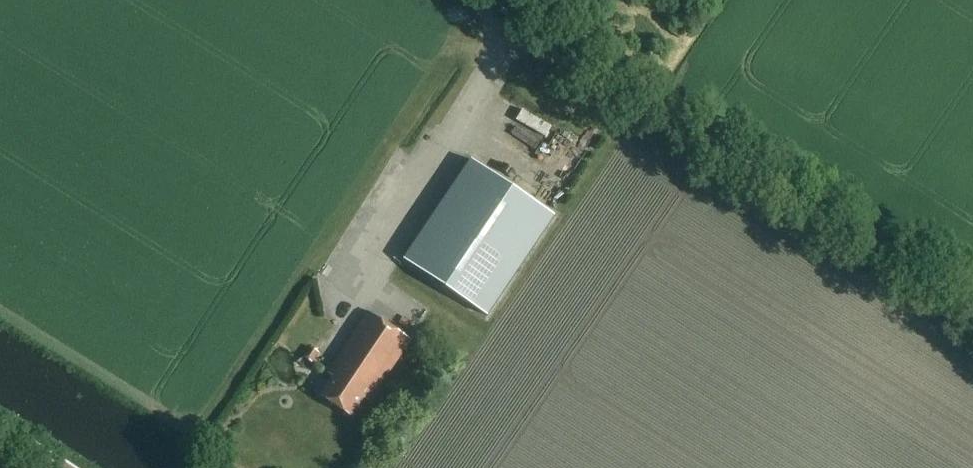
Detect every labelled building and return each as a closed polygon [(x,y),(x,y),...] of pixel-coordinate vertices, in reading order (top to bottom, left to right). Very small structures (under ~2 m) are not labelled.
[(557,216),(475,160),(407,259),(490,316),(557,216)] [(319,229),(311,248),(320,252),(328,234),(319,229)] [(324,395),(352,414),(364,397),(370,401),(411,341),(370,313),(330,374),(335,378),(324,395)] [(303,357),(312,363),(319,352),(310,347),(303,357)]
